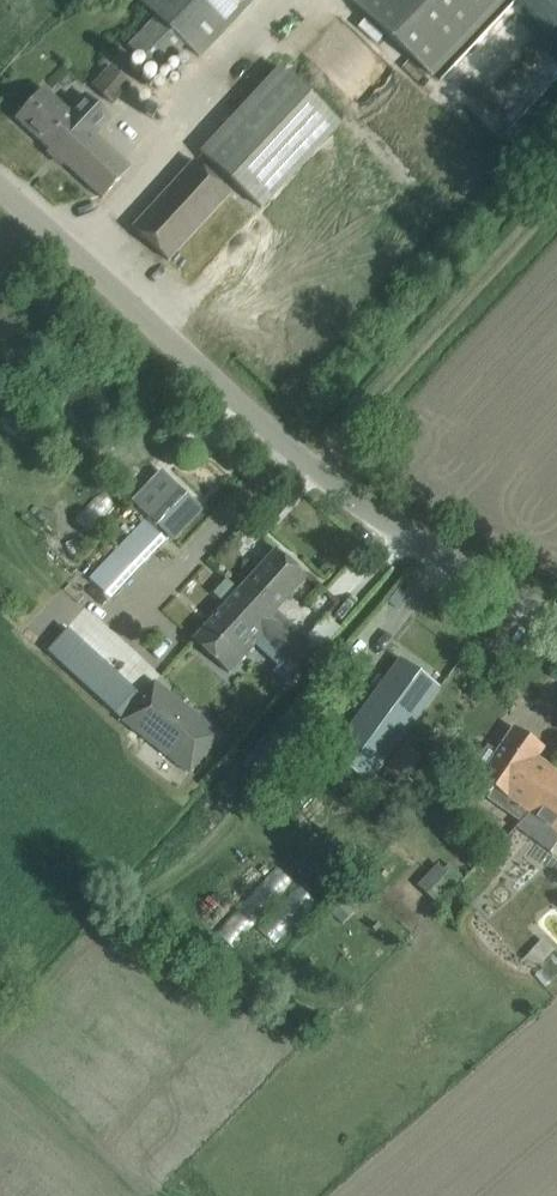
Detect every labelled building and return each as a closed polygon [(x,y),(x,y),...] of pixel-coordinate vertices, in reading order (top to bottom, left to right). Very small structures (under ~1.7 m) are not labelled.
[(141,1),(156,16),(128,46),(157,73),(185,43),(200,57),(255,0),(142,0),(141,1)] [(351,3),(432,78),(505,0),(354,0),(351,3)] [(109,66),(91,86),(113,106),(131,85),(109,66)] [(199,152),(260,209),(339,122),(280,67),(199,152)] [(44,90),(17,119),(102,197),(142,153),(109,123),(98,135),(96,134),(110,118),(86,95),(70,113),(44,90)] [(335,156),(202,296),(262,353),(395,213),(335,156)] [(231,195),(195,162),(133,229),(169,262),(231,195)] [(177,487),(149,516),(173,540),(202,511),(177,487)] [(144,522),(130,536),(150,555),(164,541),(144,522)] [(276,550),(239,591),(260,609),(250,620),(265,634),(263,636),(302,672),(321,651),(307,638),(300,645),(270,617),(306,578),(276,550)] [(194,641),(229,673),(263,636),(265,634),(250,620),(260,609),(239,591),(194,641)] [(67,628),(45,653),(121,722),(142,696),(67,628)] [(380,689),(332,755),(369,782),(381,766),(404,734),(437,688),(433,685),(400,661),(380,689)] [(121,722),(189,775),(222,735),(153,681),(142,696),(121,722)] [(470,772),(508,799),(501,809),(521,823),(529,814),(556,775),(556,773),(537,758),(543,749),(514,728),(503,744),(500,748),(497,752),(488,746),(470,772)] [(516,828),(550,853),(556,844),(556,775),(529,814),(521,823),(516,828)] [(437,861),(417,886),(437,902),(457,877),(437,861)] [(221,929),(237,942),(288,879),(273,867),(221,929)] [(208,933),(242,896),(226,881),(192,918),(208,933)] [(298,887),(259,930),(274,943),(313,901),(298,887)] [(556,973),(556,959),(543,940),(525,953),(545,982),(556,973)]
